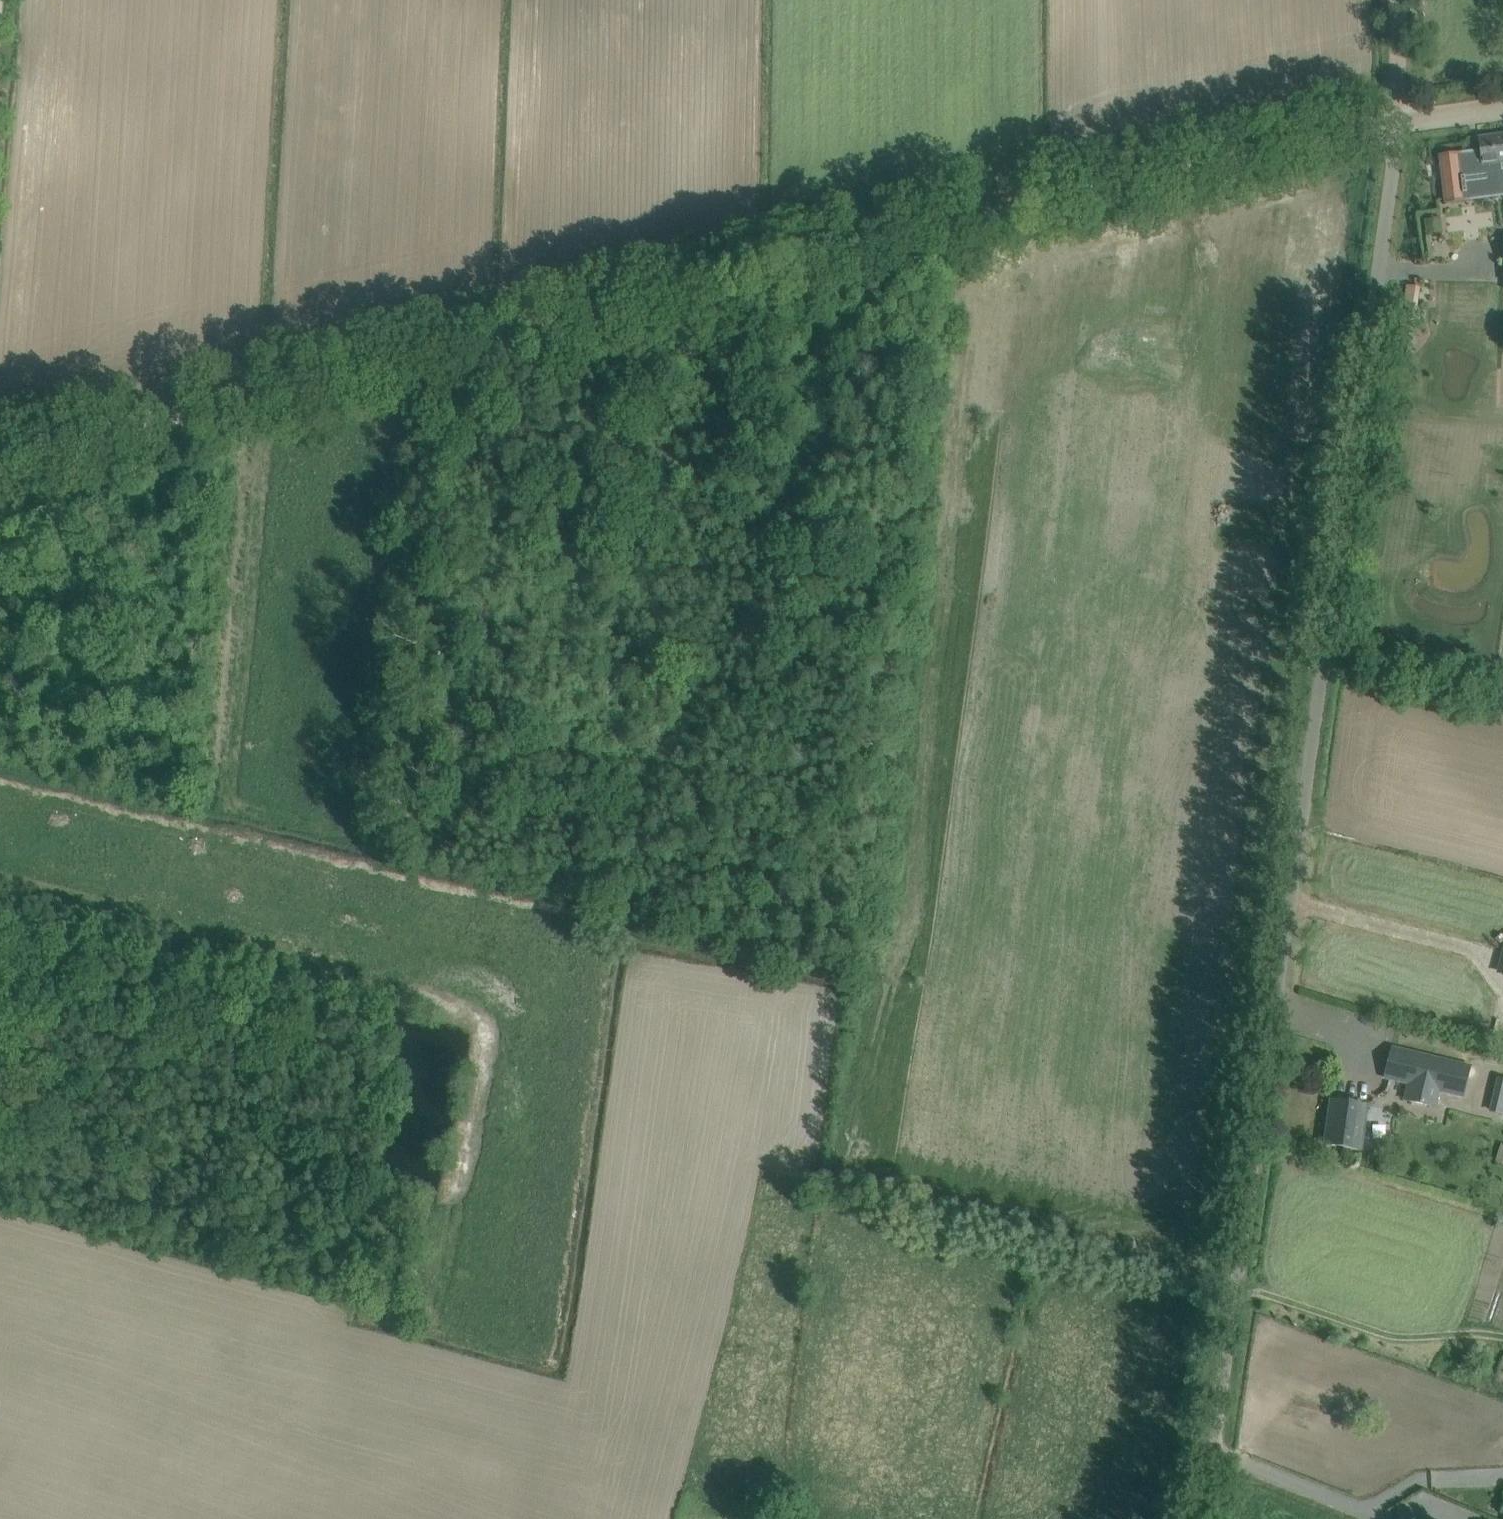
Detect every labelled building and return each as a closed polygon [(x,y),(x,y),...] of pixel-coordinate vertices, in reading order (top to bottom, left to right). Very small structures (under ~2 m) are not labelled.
[(1478,137),(1480,154),(1474,155),(1474,152),(1458,154),(1458,157),(1441,159),(1440,155),(1438,155),(1444,204),(1446,204),(1446,200),(1464,198),(1464,193),(1467,193),(1465,177),(1487,175),(1490,197),(1502,196),(1502,134),(1478,137)] [(1401,332),(1414,333),(1420,285),(1407,284),(1401,332)] [(1470,1067),(1393,1048),(1386,1077),(1410,1083),(1406,1100),(1435,1107),(1439,1090),(1463,1096),(1470,1067)] [(1501,1079),(1494,1112),(1502,1114),(1502,1079),(1501,1079)] [(1327,1144),(1361,1148),(1366,1105),(1332,1101),(1327,1144)] [(1500,1142),(1494,1162),(1502,1165),(1502,1143),(1500,1142)]
